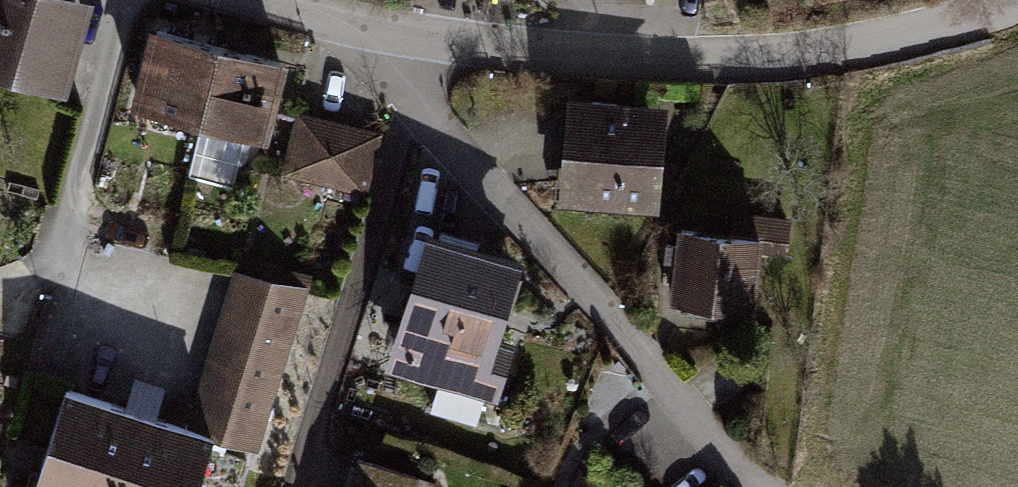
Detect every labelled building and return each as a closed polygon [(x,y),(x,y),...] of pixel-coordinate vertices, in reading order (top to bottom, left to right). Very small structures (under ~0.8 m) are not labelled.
[(0,2),(0,125),(49,140),(83,28),(0,2)] [(194,124),(218,39),(152,21),(129,106),(194,124)] [(260,142),(283,57),(218,39),(194,124),(260,142)] [(668,118),(572,106),(561,196),(657,207),(668,118)] [(302,107),(289,175),(376,193),(390,125),(302,107)] [(524,259),(422,231),(385,370),(487,397),(524,259)] [(764,238),(677,231),(672,306),(759,312),(764,238)] [(72,400),(45,486),(251,486),(314,286),(232,260),(178,433),(72,400)]
